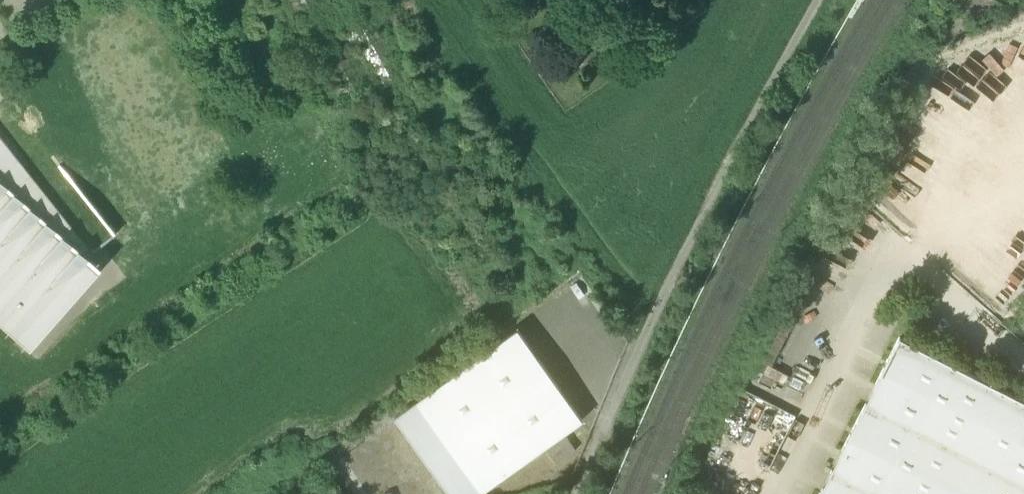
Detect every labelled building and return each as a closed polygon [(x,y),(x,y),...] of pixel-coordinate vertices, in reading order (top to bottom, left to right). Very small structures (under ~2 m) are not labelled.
[(0,100),(0,142),(83,247),(80,252),(85,257),(94,250),(95,252),(117,234),(7,95),(0,100)] [(80,252),(83,247),(0,142),(0,181),(80,252)] [(80,252),(0,181),(0,305),(36,337),(98,268),(85,257),(80,252)] [(416,402),(396,417),(451,493),(479,493),(481,493),(545,447),(566,432),(583,420),(518,329),(416,402)] [(900,336),(820,493),(1023,493),(1023,400),(900,336)] [(566,432),(545,447),(557,464),(578,449),(566,432)]
